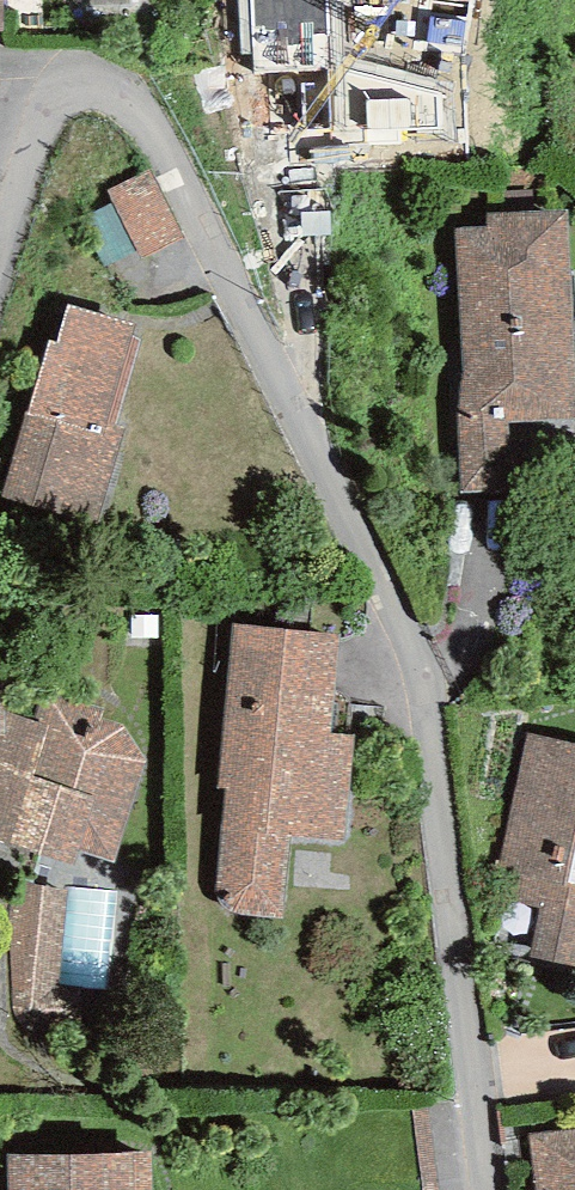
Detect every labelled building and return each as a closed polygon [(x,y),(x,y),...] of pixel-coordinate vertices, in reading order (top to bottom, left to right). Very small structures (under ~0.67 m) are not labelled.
[(243,54),(253,55),(253,73),(327,73),(332,146),(455,140),(453,86),(345,57),(343,0),(240,0),(243,54)] [(150,169),(108,190),(142,258),(183,237),(150,169)] [(461,493),(511,491),(509,421),(574,419),(574,346),(567,210),(487,214),(487,228),(456,228),(463,358),(461,376),(460,394),(458,415),(461,493)] [(95,527),(125,431),(113,428),(140,340),(131,338),(134,325),(68,304),(57,342),(50,340),(2,498),(95,527)] [(241,915),(283,919),(290,837),(345,840),(354,735),(330,733),(338,635),(232,625),(218,789),(225,789),(218,892),(218,899),(222,904),(225,908),(229,911),(235,914),(241,915)] [(4,711),(4,736),(0,736),(0,839),(77,865),(81,850),(114,863),(144,762),(122,725),(101,718),(104,709),(45,689),(33,721),(4,711)] [(531,957),(574,965),(574,745),(528,733),(494,899),(540,908),(531,957)] [(530,1135),(536,1189),(574,1189),(574,1130),(530,1135)] [(151,1153),(8,1155),(9,1189),(152,1189),(151,1153)]
